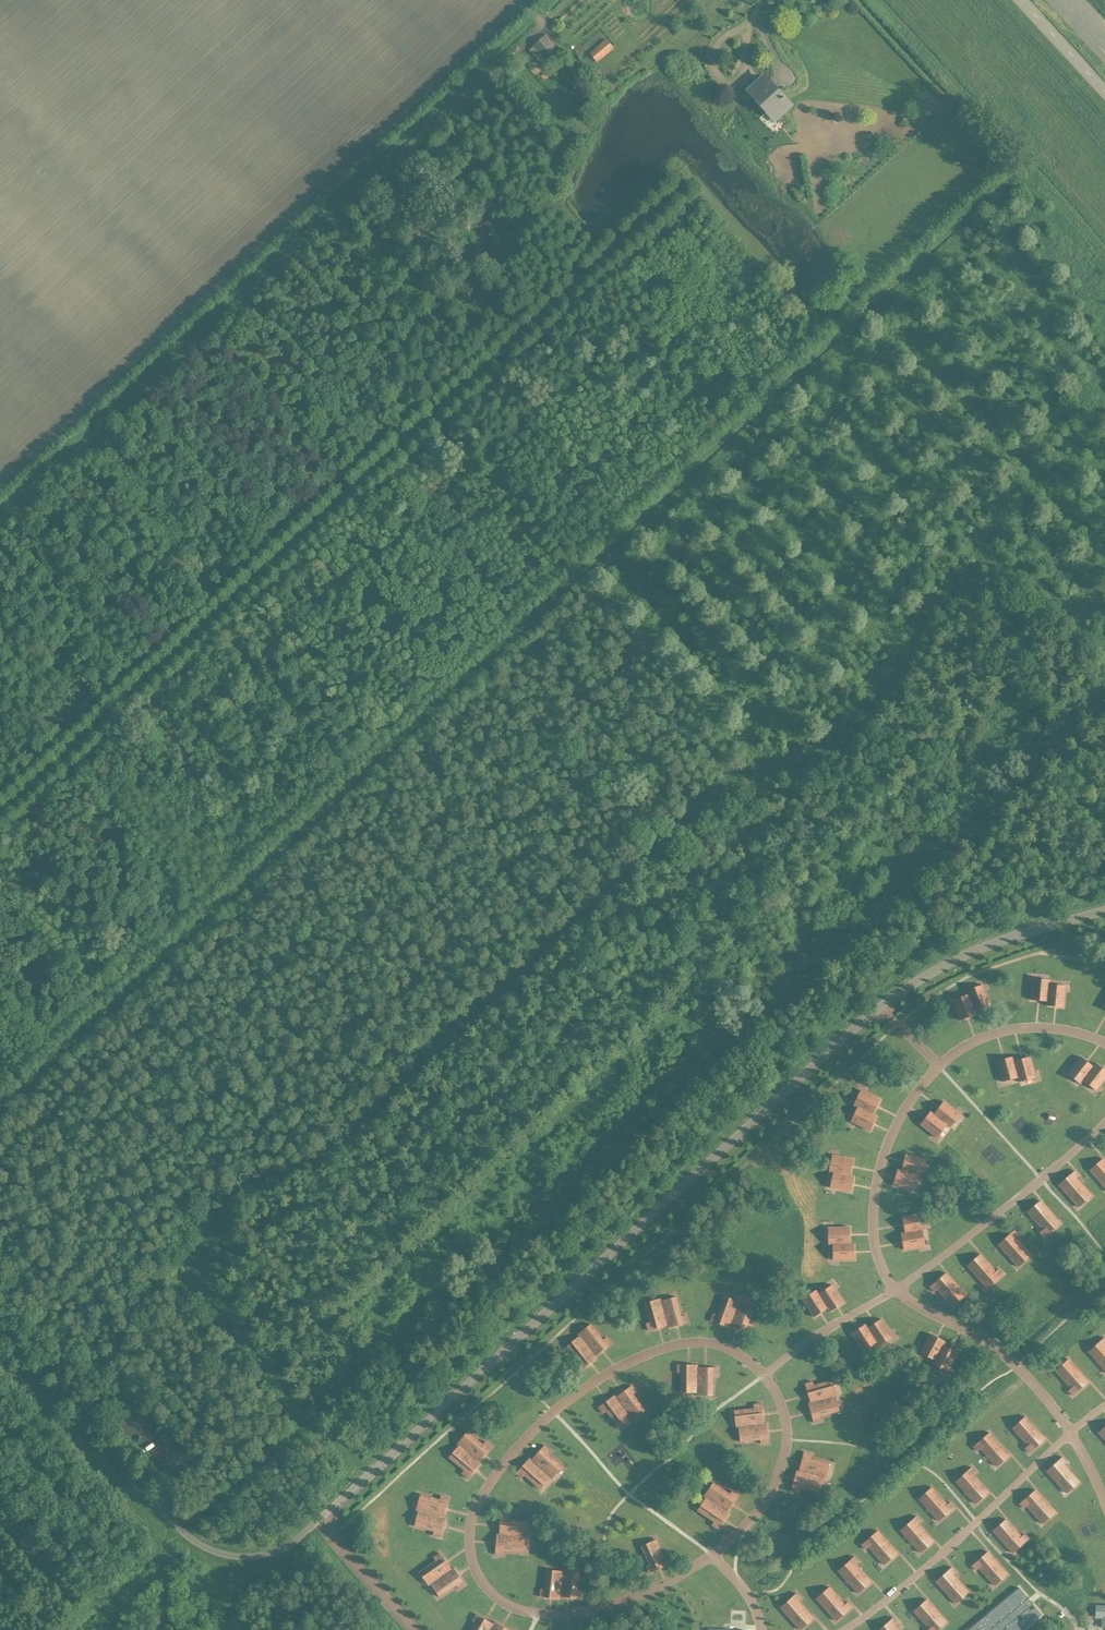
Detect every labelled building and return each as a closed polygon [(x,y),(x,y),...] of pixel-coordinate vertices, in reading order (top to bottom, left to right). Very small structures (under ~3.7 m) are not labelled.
[(561,57),(542,34),(528,46),(547,69),(554,63),(561,57)] [(613,46),(606,38),(590,52),(597,60),(613,46)] [(777,118),(791,106),(778,92),(779,91),(776,89),(775,90),(762,77),(748,89),(756,98),(754,101),(765,113),(769,109),(777,118)] [(772,128),(778,124),(774,116),(767,120),(772,128)] [(1047,1000),(1046,1003),(1046,1005),(1047,1005),(1049,980),(1033,979),(1033,978),(1033,979),(1031,999),(1031,1000),(1031,999),(1047,1000)] [(1049,980),(1047,1005),(1062,1006),(1062,1007),(1063,1007),(1063,1006),(1065,986),(1064,985),(1064,986),(1049,985),(1049,980)] [(976,1014),(975,1012),(974,1009),(989,1004),(989,1005),(989,1004),(982,984),(981,985),(982,985),(967,990),(976,1014)] [(976,1014),(967,990),(966,990),(968,995),(954,1000),(953,999),(960,1019),(960,1020),(961,1020),(961,1019),(975,1014),(976,1014)] [(1019,1082),(1012,1056),(1012,1057),(997,1061),(996,1061),(997,1062),(1002,1081),(1002,1082),(1003,1081),(1002,1081),(1017,1077),(1019,1082)] [(1014,1061),(1013,1059),(1013,1056),(1012,1056),(1019,1082),(1019,1081),(1034,1077),(1034,1078),(1035,1077),(1034,1076),(1029,1058),(1029,1056),(1028,1057),(1029,1057),(1014,1061)] [(1080,1083),(1096,1063),(1095,1063),(1092,1067),(1080,1057),(1081,1057),(1080,1056),(1067,1073),(1067,1074),(1068,1073),(1080,1083)] [(1096,1063),(1080,1083),(1080,1084),(1083,1080),(1095,1089),(1095,1090),(1104,1078),(1104,1071),(1096,1064),(1096,1063)] [(853,1104),(853,1105),(877,1116),(877,1115),(872,1113),(879,1099),(880,1100),(880,1099),(860,1090),(861,1091),(854,1105),(853,1104)] [(930,1111),(930,1112),(950,1128),(950,1127),(959,1115),(960,1115),(943,1101),(943,1102),(934,1115),(930,1111)] [(877,1116),(853,1105),(858,1107),(851,1121),(850,1121),(870,1130),(869,1130),(876,1116),(877,1116)] [(950,1128),(930,1112),(929,1112),(930,1112),(921,1125),(920,1124),(920,1125),(937,1138),(937,1137),(946,1125),(950,1128)] [(829,1170),(854,1176),(854,1175),(849,1174),(852,1159),(853,1159),(852,1159),(832,1154),(832,1155),(829,1170)] [(897,1168),(897,1169),(922,1175),(922,1174),(925,1160),(926,1160),(926,1159),(905,1154),(905,1155),(906,1155),(902,1170),(897,1168)] [(1102,1159),(1103,1159),(1102,1158),(1089,1170),(1090,1170),(1091,1169),(1104,1186),(1104,1163),(1102,1159)] [(922,1175),(897,1169),(898,1169),(894,1184),(893,1184),(894,1185),(914,1190),(914,1189),(917,1174),(922,1175)] [(854,1176),(829,1170),(829,1171),(834,1172),(830,1187),(851,1192),(851,1191),(850,1191),(853,1176),(854,1176)] [(1074,1171),(1075,1171),(1074,1170),(1058,1184),(1059,1185),(1060,1184),(1079,1205),(1078,1206),(1078,1207),(1091,1195),(1090,1195),(1075,1178),(1079,1175),(1078,1174),(1078,1175),(1075,1178),(1071,1173),(1074,1171)] [(1040,1232),(1041,1232),(1041,1231),(1044,1229),(1048,1233),(1045,1236),(1044,1236),(1044,1237),(1060,1222),(1059,1222),(1040,1201),(1040,1200),(1027,1211),(1028,1212),(1028,1211),(1044,1228),(1040,1232)] [(900,1233),(926,1229),(926,1228),(925,1228),(922,1213),(923,1213),(922,1213),(902,1217),(903,1217),(905,1232),(900,1233)] [(828,1243),(854,1243),(849,1243),(849,1227),(828,1227),(828,1228),(829,1243),(828,1243)] [(926,1229),(900,1233),(901,1234),(904,1249),(903,1249),(904,1249),(905,1249),(925,1245),(924,1245),(921,1230),(926,1229)] [(1014,1231),(1014,1230),(998,1244),(999,1244),(1018,1265),(1017,1266),(1018,1266),(1031,1255),(1030,1254),(1030,1255),(1014,1238),(1018,1235),(1018,1234),(1017,1235),(1014,1238),(1010,1233),(1013,1230),(1014,1231)] [(676,1247),(686,1238),(682,1234),(673,1243),(676,1247)] [(854,1243),(828,1243),(828,1244),(833,1244),(833,1259),(833,1260),(854,1259),(853,1259),(853,1243),(854,1243)] [(998,1270),(999,1269),(998,1269),(995,1272),(979,1255),(980,1254),(967,1265),(967,1266),(968,1265),(987,1286),(986,1287),(987,1288),(1003,1273),(1002,1273),(1002,1274),(999,1276),(995,1272),(998,1269),(998,1270)] [(930,1286),(930,1287),(931,1287),(930,1286),(933,1283),(937,1288),(934,1291),(934,1290),(934,1291),(938,1288),(953,1305),(952,1306),(953,1306),(966,1295),(965,1294),(964,1295),(945,1273),(946,1273),(946,1272),(930,1286)] [(816,1290),(830,1311),(843,1302),(843,1303),(843,1302),(832,1284),(831,1285),(819,1294),(816,1289),(816,1290)] [(829,1312),(830,1311),(816,1290),(815,1290),(816,1290),(803,1299),(802,1298),(802,1299),(813,1316),(814,1317),(814,1316),(827,1307),(829,1312)] [(660,1298),(668,1328),(668,1327),(682,1323),(683,1324),(687,1322),(683,1323),(681,1316),(685,1315),(681,1316),(676,1296),(675,1297),(667,1299),(668,1301),(661,1303),(660,1298)] [(729,1327),(740,1299),(739,1299),(738,1303),(732,1301),(732,1299),(724,1296),(725,1296),(724,1296),(717,1314),(713,1313),(713,1314),(717,1315),(714,1321),(711,1320),(715,1322),(715,1321),(729,1327)] [(667,1325),(667,1327),(667,1328),(668,1328),(660,1298),(660,1300),(654,1302),(653,1301),(645,1303),(645,1302),(644,1302),(650,1322),(646,1323),(650,1322),(652,1329),(648,1330),(652,1329),(667,1325)] [(730,1327),(731,1324),(745,1330),(744,1330),(749,1332),(749,1331),(745,1330),(747,1324),(751,1325),(751,1324),(748,1323),(755,1304),(754,1304),(754,1305),(746,1302),(745,1303),(739,1301),(740,1299),(729,1327),(730,1327)] [(868,1328),(867,1326),(865,1323),(865,1324),(879,1345),(892,1336),(892,1337),(893,1337),(881,1318),(880,1319),(881,1319),(868,1328)] [(597,1357),(595,1355),(607,1346),(611,1343),(607,1345),(603,1340),(606,1337),(603,1340),(590,1324),(590,1325),(584,1330),(585,1331),(579,1335),(578,1334),(597,1357)] [(879,1345),(865,1324),(852,1333),(852,1332),(851,1333),(852,1333),(863,1351),(864,1350),(863,1350),(876,1341),(879,1346),(879,1345)] [(932,1364),(945,1341),(944,1341),(930,1334),(931,1334),(930,1333),(930,1334),(920,1352),(921,1353),(921,1352),(934,1359),(932,1364)] [(597,1358),(597,1357),(578,1334),(580,1337),(575,1342),(574,1340),(568,1346),(568,1345),(567,1346),(580,1361),(576,1364),(577,1364),(580,1362),(584,1367),(581,1369),(581,1370),(585,1367),(585,1366),(596,1357),(597,1358)] [(1104,1337),(1088,1351),(1089,1352),(1089,1351),(1104,1369),(1104,1345),(1104,1344),(1104,1345),(1101,1340),(1104,1338),(1104,1337)] [(943,1346),(944,1343),(945,1341),(932,1364),(933,1364),(933,1363),(947,1371),(946,1371),(947,1372),(957,1352),(956,1352),(956,1353),(943,1346)] [(1072,1394),(1072,1395),(1088,1381),(1087,1381),(1068,1360),(1069,1359),(1068,1359),(1055,1370),(1056,1371),(1056,1370),(1072,1387),(1068,1390),(1068,1391),(1069,1390),(1072,1387),(1076,1392),(1073,1395),(1072,1394)] [(697,1395),(697,1364),(697,1365),(682,1365),(682,1364),(677,1364),(677,1365),(681,1365),(681,1372),(677,1372),(681,1372),(681,1392),(690,1392),(690,1390),(696,1390),(696,1395),(697,1395)] [(697,1364),(697,1395),(697,1393),(704,1393),(704,1394),(712,1394),(712,1395),(713,1395),(713,1375),(717,1375),(717,1374),(713,1374),(713,1368),(717,1368),(717,1367),(712,1367),(712,1368),(697,1368),(697,1364)] [(808,1403),(837,1395),(837,1394),(835,1395),(833,1389),(835,1388),(832,1380),(833,1380),(833,1379),(813,1385),(812,1381),(813,1385),(806,1387),(805,1383),(806,1388),(807,1388),(811,1402),(808,1403)] [(614,1395),(632,1419),(633,1419),(631,1417),(637,1414),(637,1415),(644,1410),(645,1410),(633,1394),(636,1391),(633,1393),(629,1388),(632,1385),(631,1385),(628,1388),(616,1397),(614,1395)] [(632,1419),(614,1395),(614,1396),(602,1405),(602,1404),(598,1407),(602,1405),(606,1410),(603,1413),(606,1411),(618,1427),(619,1427),(618,1426),(625,1421),(624,1420),(629,1416),(632,1420),(632,1419)] [(837,1395),(808,1403),(809,1403),(813,1418),(812,1418),(813,1422),(814,1422),(813,1418),(819,1416),(821,1420),(820,1416),(839,1411),(839,1410),(838,1410),(836,1402),(835,1403),(833,1396),(837,1395)] [(766,1422),(763,1423),(761,1408),(762,1408),(761,1403),(761,1407),(754,1408),(754,1404),(753,1404),(754,1408),(734,1410),(734,1411),(735,1411),(736,1419),(737,1419),(738,1425),(736,1426),(766,1422)] [(1025,1448),(1026,1448),(1025,1447),(1029,1445),(1032,1449),(1029,1452),(1029,1453),(1045,1438),(1044,1438),(1044,1439),(1025,1417),(1025,1416),(1012,1427),(1012,1428),(1013,1427),(1028,1445),(1025,1448)] [(766,1423),(766,1422),(736,1426),(740,1426),(741,1432),(740,1433),(741,1441),(740,1441),(760,1439),(760,1443),(761,1443),(760,1439),(767,1438),(768,1442),(768,1438),(767,1438),(765,1423),(766,1423)] [(480,1462),(478,1460),(488,1449),(488,1450),(491,1446),(488,1449),(483,1444),(486,1441),(485,1441),(483,1444),(467,1431),(467,1432),(462,1438),(463,1439),(459,1444),(457,1443),(480,1463),(480,1462)] [(973,1446),(974,1446),(977,1443),(981,1447),(978,1450),(977,1450),(978,1451),(981,1448),(997,1465),(996,1465),(996,1466),(1009,1454),(1008,1455),(989,1433),(990,1432),(989,1432),(973,1446)] [(480,1463),(457,1443),(460,1446),(456,1451),(455,1450),(450,1457),(449,1456),(449,1457),(464,1470),(461,1473),(462,1473),(464,1470),(470,1475),(467,1478),(470,1474),(480,1463)] [(529,1458),(552,1478),(550,1477),(555,1472),(556,1473),(561,1467),(562,1467),(547,1453),(550,1450),(547,1453),(542,1448),(545,1445),(544,1445),(541,1448),(542,1449),(532,1460),(529,1458)] [(617,1449),(607,1458),(615,1467),(625,1458),(617,1449)] [(796,1470),(825,1478),(826,1478),(823,1478),(825,1471),(827,1472),(829,1463),(829,1464),(830,1463),(810,1458),(811,1454),(810,1458),(803,1456),(804,1452),(802,1456),(803,1457),(799,1471),(796,1470)] [(1062,1457),(1062,1456),(1046,1470),(1047,1471),(1047,1470),(1066,1492),(1066,1493),(1079,1482),(1079,1481),(1078,1482),(1063,1464),(1066,1461),(1065,1461),(1066,1462),(1063,1464),(1059,1460),(1062,1457)] [(552,1478),(529,1458),(529,1459),(519,1470),(519,1469),(516,1473),(519,1470),(524,1475),(521,1478),(522,1478),(524,1475),(539,1488),(540,1488),(539,1487),(545,1481),(544,1480),(548,1476),(551,1479),(552,1478)] [(971,1468),(972,1467),(971,1467),(955,1481),(956,1481),(957,1481),(976,1502),(975,1503),(988,1492),(988,1491),(987,1492),(972,1475),(976,1472),(975,1471),(975,1472),(972,1475),(968,1470),(971,1467),(971,1468)] [(825,1478),(796,1470),(796,1471),(797,1471),(793,1485),(792,1485),(791,1490),(792,1486),(799,1488),(798,1492),(800,1488),(819,1493),(819,1492),(818,1492),(821,1484),(819,1484),(821,1477),(825,1479),(825,1478)] [(729,1512),(727,1510),(735,1498),(736,1498),(738,1495),(738,1494),(736,1498),(730,1494),(732,1490),(730,1493),(713,1482),(712,1483),(713,1483),(708,1490),(710,1491),(706,1496),(704,1495),(729,1512)] [(950,1503),(951,1502),(950,1502),(947,1505),(931,1488),(932,1487),(919,1498),(919,1499),(920,1498),(939,1520),(938,1520),(939,1521),(954,1507),(954,1506),(953,1507),(954,1507),(951,1510),(947,1505),(950,1502),(950,1503)] [(1019,1503),(1020,1504),(1020,1503),(1023,1500),(1027,1505),(1024,1507),(1023,1508),(1024,1508),(1027,1505),(1043,1522),(1042,1523),(1055,1512),(1055,1511),(1054,1512),(1035,1490),(1036,1490),(1035,1489),(1019,1503)] [(416,1509),(445,1517),(442,1516),(446,1502),(447,1502),(448,1498),(448,1497),(447,1501),(440,1500),(441,1496),(440,1499),(420,1494),(420,1495),(421,1495),(418,1503),(420,1503),(418,1510),(416,1509)] [(729,1513),(729,1512),(704,1495),(704,1496),(708,1498),(704,1504),(703,1503),(698,1510),(697,1509),(697,1510),(714,1521),(711,1524),(712,1525),(714,1521),(720,1525),(718,1529),(721,1525),(720,1525),(728,1512),(729,1513)] [(445,1518),(445,1517),(416,1509),(416,1510),(420,1511),(418,1517),(417,1517),(415,1525),(414,1525),(434,1531),(432,1535),(433,1535),(434,1531),(441,1533),(440,1536),(440,1537),(441,1532),(445,1518)] [(497,1534),(527,1537),(525,1536),(525,1530),(527,1530),(528,1522),(528,1521),(508,1519),(509,1515),(508,1515),(508,1519),(501,1519),(501,1515),(500,1519),(501,1519),(500,1534),(497,1534)] [(916,1517),(917,1516),(916,1516),(900,1530),(901,1530),(920,1551),(920,1552),(933,1541),(933,1540),(932,1541),(917,1524),(920,1521),(920,1520),(919,1520),(920,1521),(917,1524),(913,1519),(916,1516),(916,1517)] [(1024,1535),(1025,1534),(1024,1534),(1021,1537),(1005,1520),(1006,1519),(1006,1518),(993,1530),(994,1530),(1013,1551),(1012,1552),(1013,1552),(1029,1538),(1028,1538),(1028,1539),(1025,1541),(1021,1537),(1024,1534),(1024,1535)] [(861,1544),(862,1545),(862,1544),(865,1541),(869,1546),(866,1548),(865,1549),(866,1549),(869,1546),(885,1563),(884,1564),(897,1553),(897,1552),(896,1553),(877,1531),(878,1531),(877,1530),(861,1544)] [(527,1537),(497,1534),(497,1535),(496,1549),(495,1549),(495,1554),(496,1550),(503,1551),(502,1555),(503,1555),(503,1551),(523,1552),(523,1543),(522,1543),(522,1537),(527,1537)] [(652,1571),(649,1572),(649,1573),(653,1571),(653,1570),(666,1564),(667,1565),(667,1564),(656,1539),(655,1539),(656,1541),(650,1544),(649,1543),(642,1546),(641,1545),(641,1546),(649,1564),(646,1565),(646,1566),(649,1564),(652,1571)] [(971,1565),(972,1566),(972,1565),(975,1562),(979,1567),(976,1569),(975,1569),(976,1570),(979,1567),(995,1584),(994,1584),(995,1585),(1007,1573),(1006,1574),(987,1552),(988,1552),(987,1551),(971,1565)] [(453,1567),(450,1569),(442,1557),(442,1556),(440,1553),(439,1553),(442,1556),(436,1560),(434,1557),(433,1557),(436,1560),(419,1572),(420,1572),(425,1579),(426,1578),(430,1583),(428,1585),(453,1567)] [(854,1557),(854,1556),(838,1570),(838,1571),(839,1570),(858,1592),(857,1592),(858,1593),(871,1581),(870,1581),(870,1582),(855,1564),(858,1561),(857,1561),(858,1561),(854,1564),(850,1560),(854,1557)] [(453,1567),(428,1585),(432,1582),(436,1588),(435,1589),(439,1596),(456,1585),(458,1588),(456,1585),(462,1581),(464,1584),(462,1580),(461,1580),(453,1568),(453,1567)] [(951,1568),(952,1567),(951,1567),(935,1581),(936,1581),(937,1581),(956,1602),(955,1603),(968,1592),(968,1591),(967,1592),(952,1575),(956,1571),(955,1571),(955,1572),(952,1574),(948,1570),(951,1567),(951,1568)] [(559,1599),(563,1568),(562,1573),(556,1572),(556,1571),(547,1570),(547,1569),(545,1589),(541,1589),(545,1589),(544,1596),(540,1596),(544,1597),(544,1596),(559,1598),(559,1599)] [(563,1568),(559,1599),(560,1599),(560,1596),(575,1597),(575,1598),(579,1598),(580,1598),(576,1598),(576,1591),(580,1591),(576,1590),(579,1570),(578,1570),(578,1571),(570,1570),(570,1571),(563,1571),(563,1568)] [(848,1602),(848,1601),(844,1605),(829,1588),(829,1587),(829,1586),(816,1598),(817,1598),(836,1619),(836,1620),(852,1606),(851,1606),(851,1607),(848,1609),(844,1605),(847,1602),(848,1602)] [(967,1629),(1022,1629),(1041,1614),(1019,1587),(967,1629)] [(796,1594),(797,1593),(796,1593),(780,1607),(781,1607),(800,1628),(800,1629),(813,1618),(813,1617),(812,1618),(797,1601),(800,1598),(800,1597),(799,1598),(800,1598),(797,1601),(793,1596),(796,1593),(796,1594)] [(946,1621),(945,1621),(926,1600),(927,1599),(926,1599),(913,1610),(914,1611),(914,1610),(930,1627),(927,1629),(930,1628),(932,1629),(936,1629),(946,1621)] [(1102,1627),(1104,1627),(1104,1606),(1096,1605),(1096,1617),(1102,1617),(1102,1627)] [(495,1621),(494,1621),(493,1624),(480,1616),(476,1614),(479,1616),(476,1622),(473,1620),(472,1620),(476,1622),(471,1629),(490,1629),(495,1621)] [(893,1617),(878,1629),(898,1629),(894,1625),(897,1622),(897,1621),(896,1622),(893,1625),(889,1620),(892,1618),(893,1618),(893,1617)] [(490,1629),(508,1629),(509,1629),(508,1629),(495,1622),(495,1621),(490,1629)]
